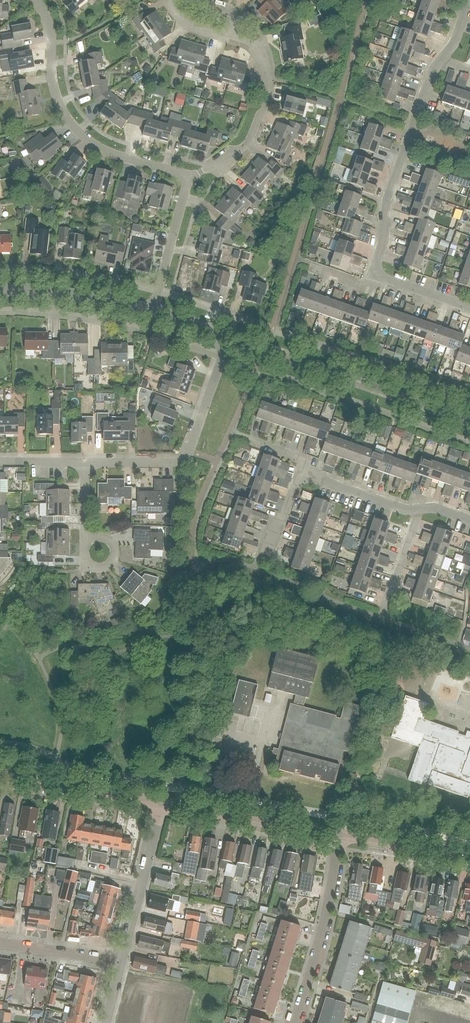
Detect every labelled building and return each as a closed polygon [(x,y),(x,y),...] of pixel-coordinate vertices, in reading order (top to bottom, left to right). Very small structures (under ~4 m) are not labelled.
[(9,6),(2,5),(3,0),(0,0),(0,19),(8,20),(9,6)] [(63,2),(72,14),(79,8),(77,5),(83,0),(66,0),(63,2)] [(287,12),(277,0),(258,0),(263,6),(258,11),(263,17),(265,15),(269,20),(269,21),(273,25),(287,12)] [(450,8),(426,0),(423,0),(419,10),(435,16),(438,9),(449,12),(450,8)] [(450,8),(452,3),(442,0),(426,0),(450,8)] [(310,3),(305,5),(308,12),(314,10),(310,3)] [(314,12),(305,17),(310,27),(319,22),(323,20),(317,10),(314,12)] [(433,22),(435,16),(419,10),(415,21),(442,31),(444,26),(433,22)] [(146,35),(163,23),(156,12),(146,18),(142,13),(132,20),(141,32),(142,31),(146,35)] [(441,35),(442,31),(415,21),(411,33),(418,35),(427,39),(430,32),(441,35)] [(30,28),(31,28),(30,23),(23,24),(24,25),(12,28),(13,33),(1,35),(4,49),(21,46),(20,41),(32,38),(30,28)] [(162,40),(171,33),(163,23),(146,35),(149,40),(148,41),(156,53),(166,45),(162,40)] [(299,40),(303,39),(300,26),(285,30),(287,37),(280,38),(283,53),(285,62),(303,58),(299,40)] [(411,33),(401,29),(397,41),(425,50),(426,46),(415,42),(418,35),(411,33)] [(188,65),(194,44),(181,40),(178,51),(172,49),(168,61),(182,65),(182,63),(188,65)] [(430,52),(425,50),(397,41),(393,52),(410,58),(412,51),(429,57),(430,52)] [(207,73),(210,61),(204,59),(207,48),(194,44),(188,65),(186,73),(192,75),(194,69),(207,73)] [(34,67),(31,51),(13,54),(12,49),(0,51),(0,56),(1,60),(9,58),(11,71),(34,67)] [(82,76),(98,73),(96,65),(103,64),(102,57),(103,57),(102,50),(86,53),(87,61),(79,63),(82,76)] [(407,64),(410,58),(393,52),(389,64),(417,73),(418,68),(407,64)] [(229,83),(235,62),(222,58),(219,69),(212,67),(209,80),(222,83),(223,82),(229,83)] [(247,91),(251,79),(244,77),(248,66),(235,62),(229,83),(234,85),(234,87),(247,91)] [(415,77),(417,73),(389,64),(385,75),(402,80),(404,73),(415,77)] [(146,65),(143,71),(148,74),(152,68),(146,65)] [(95,100),(108,91),(106,80),(99,81),(98,73),(82,76),(84,89),(92,88),(95,100)] [(399,87),(402,80),(385,75),(381,86),(409,95),(410,91),(399,87)] [(454,106),(464,79),(463,79),(459,78),(455,89),(448,86),(443,102),(454,106)] [(469,98),(469,94),(464,92),(468,81),(464,79),(454,106),(466,110),(469,98)] [(25,117),(41,114),(39,102),(38,103),(36,90),(28,92),(26,80),(13,82),(16,94),(20,94),(25,117)] [(407,100),(409,95),(381,86),(377,98),(394,104),(396,96),(407,100)] [(359,89),(357,95),(364,97),(366,91),(359,89)] [(111,122),(120,109),(114,104),(118,98),(108,91),(95,100),(105,107),(100,114),(111,122)] [(303,116),(306,104),(316,106),(318,100),(285,91),(283,97),(286,98),(283,110),(303,116)] [(205,92),(201,97),(206,100),(207,99),(210,95),(205,92)] [(185,96),(177,94),(174,104),(182,106),(185,96)] [(118,98),(114,104),(120,109),(124,103),(118,98)] [(138,126),(142,112),(130,108),(127,113),(120,109),(111,122),(121,130),(127,123),(138,126)] [(155,139),(160,123),(152,121),(154,115),(142,112),(138,126),(145,128),(142,135),(155,139)] [(170,113),(169,119),(161,117),(160,123),(155,139),(168,142),(170,135),(176,136),(181,122),(182,116),(170,113)] [(365,136),(391,146),(393,141),(382,138),(385,130),(383,130),(385,124),(367,118),(365,123),(369,125),(365,136)] [(301,124),(301,126),(291,121),(288,127),(277,123),(272,135),(292,144),(294,138),(296,139),(298,135),(303,137),(307,127),(301,124)] [(193,149),(198,134),(190,132),(192,125),(181,122),(176,136),(183,138),(181,146),(193,149)] [(206,153),(208,145),(215,147),(219,133),(207,130),(206,136),(198,134),(193,149),(206,153)] [(55,150),(61,146),(53,135),(45,140),(40,135),(24,147),(36,161),(42,156),(46,161),(57,152),(55,150)] [(290,149),(292,144),(272,135),(266,147),(277,152),(274,158),(286,163),(285,165),(289,167),(293,159),(288,157),(291,150),(290,149)] [(390,150),(391,146),(365,136),(360,149),(376,155),(377,153),(379,147),(390,150)] [(74,179),(85,163),(74,155),(68,163),(62,159),(52,174),(62,181),(67,174),(74,179)] [(335,155),(333,163),(340,165),(343,157),(335,155)] [(353,170),(369,176),(371,169),(382,173),(385,164),(374,160),(373,163),(357,157),(353,170)] [(250,168),(267,182),(270,178),(272,179),(281,168),(272,160),(267,165),(259,158),(250,168)] [(19,159),(10,160),(12,169),(20,167),(19,159)] [(263,187),(267,182),(250,168),(241,178),(250,186),(245,191),(260,203),(264,198),(259,194),(264,188),(263,187)] [(442,175),(441,175),(426,169),(423,177),(413,173),(411,177),(438,187),(442,175)] [(111,182),(114,172),(104,170),(103,171),(97,170),(94,182),(88,181),(84,195),(91,197),(95,198),(96,192),(106,194),(109,182),(111,182)] [(367,183),(369,176),(353,170),(348,183),(364,189),(363,192),(374,196),(377,187),(367,183)] [(469,186),(469,178),(451,172),(448,181),(469,188),(469,186)] [(438,187),(411,177),(405,175),(404,180),(420,186),(418,193),(434,198),(438,187)] [(52,189),(42,177),(36,181),(46,194),(52,189)] [(139,197),(143,180),(129,177),(127,183),(120,181),(116,197),(129,201),(131,195),(139,197)] [(166,211),(172,188),(155,184),(149,183),(146,194),(152,195),(149,206),(166,211)] [(260,203),(245,191),(241,196),(233,188),(224,198),(240,213),(244,208),(246,210),(251,204),(256,208),(260,203)] [(341,204),(367,214),(369,209),(358,205),(361,199),(361,197),(345,191),(341,204)] [(430,209),(434,198),(418,193),(415,199),(401,194),(399,198),(403,200),(430,209)] [(237,217),(240,213),(224,198),(215,209),(224,216),(220,221),(229,229),(239,237),(243,232),(233,224),(238,219),(237,217)] [(426,221),(430,209),(403,200),(402,204),(412,208),(410,216),(419,219),(420,219),(426,221)] [(366,218),(367,214),(341,204),(337,216),(346,220),(346,219),(352,221),(353,221),(355,214),(366,218)] [(455,210),(452,218),(459,220),(462,212),(455,210)] [(46,255),(49,231),(37,230),(38,220),(27,219),(25,233),(32,234),(30,253),(46,255)] [(362,224),(353,221),(352,221),(346,219),(346,220),(342,233),(357,238),(356,240),(368,244),(371,235),(360,232),(362,224)] [(436,224),(426,221),(420,219),(419,219),(417,226),(406,222),(405,227),(432,236),(436,224)] [(239,238),(239,237),(229,229),(220,221),(215,226),(215,229),(204,226),(200,239),(221,245),(223,239),(225,240),(227,232),(229,229),(239,238)] [(459,222),(457,228),(463,230),(465,224),(459,222)] [(428,247),(432,236),(405,227),(403,231),(414,235),(412,242),(428,247)] [(81,258),(83,238),(73,237),(73,230),(60,228),(58,243),(66,244),(64,256),(81,258)] [(449,230),(445,241),(450,242),(450,243),(454,231),(449,230)] [(11,236),(0,236),(0,252),(10,252),(11,236)] [(334,256),(361,265),(361,263),(362,260),(351,257),(353,250),(354,250),(354,248),(352,247),(353,244),(336,238),(334,243),(337,245),(334,256)] [(152,255),(155,243),(134,239),(129,261),(133,262),(132,269),(149,273),(153,255),(152,255)] [(220,251),(221,245),(200,239),(197,252),(208,255),(206,262),(218,265),(222,251),(220,251)] [(441,240),(439,245),(448,248),(450,242),(445,241),(441,240)] [(99,241),(94,260),(114,265),(116,259),(122,261),(125,247),(99,241)] [(424,259),(428,247),(412,242),(409,249),(398,245),(397,249),(424,259)] [(311,246),(309,253),(315,255),(317,248),(311,246)] [(420,270),(424,259),(397,249),(395,254),(406,258),(404,265),(420,270)] [(359,269),(361,265),(334,256),(330,267),(346,273),(348,266),(359,269)] [(227,287),(230,274),(218,270),(216,277),(207,275),(203,289),(219,293),(221,286),(227,287)] [(260,304),(265,285),(255,282),(257,275),(243,272),(239,285),(246,287),(243,300),(260,304)] [(463,272),(459,284),(469,288),(469,275),(463,272)] [(307,310),(317,284),(312,282),(309,292),(301,290),(296,306),(307,310)] [(319,314),(325,298),(322,297),(323,293),(321,292),(319,296),(318,296),(322,285),(317,284),(307,310),(319,314)] [(330,318),(340,291),(335,290),(331,300),(325,298),(319,314),(330,318)] [(341,322),(347,306),(340,303),(344,293),(340,291),(330,318),(341,322)] [(379,324),(389,298),(388,298),(385,296),(381,308),(373,305),(370,314),(371,314),(367,320),(368,320),(379,324)] [(353,326),(362,299),(358,298),(354,308),(347,306),(341,322),(353,326)] [(391,328),(396,313),(390,311),(394,300),(393,299),(389,298),(379,324),(391,328)] [(371,314),(370,314),(363,311),(367,301),(362,299),(353,326),(365,330),(368,320),(367,320),(371,314)] [(402,332),(412,306),(411,305),(407,304),(404,315),(396,313),(391,328),(402,332)] [(413,336),(419,320),(412,318),(416,307),(412,306),(402,332),(413,336)] [(425,340),(434,314),(430,312),(427,323),(419,320),(413,336),(425,340)] [(436,344),(442,328),(436,326),(439,315),(434,314),(425,340),(436,344)] [(447,348),(457,321),(452,320),(449,330),(442,328),(436,344),(447,348)] [(462,345),(465,336),(458,334),(461,323),(457,321),(447,348),(459,352),(462,345)] [(54,359),(54,341),(47,341),(47,333),(25,333),(25,351),(43,351),(43,359),(54,359)] [(74,355),(74,335),(60,335),(60,341),(54,341),(54,359),(65,359),(65,355),(74,355)] [(94,375),(94,359),(88,359),(88,335),(74,335),(74,355),(83,355),(83,362),(88,362),(88,375),(94,375)] [(114,366),(114,343),(101,343),(101,359),(94,359),(94,375),(101,375),(101,365),(108,365),(108,366),(114,366)] [(134,371),(134,359),(128,359),(128,343),(114,343),(114,366),(121,366),(121,365),(127,365),(127,371),(134,371)] [(469,356),(469,343),(468,348),(462,345),(459,352),(455,361),(467,365),(469,356)] [(383,350),(381,355),(391,358),(393,353),(383,350)] [(191,382),(195,371),(186,367),(188,361),(171,356),(167,366),(176,369),(173,376),(191,382)] [(452,372),(449,379),(460,383),(462,375),(452,372)] [(187,394),(191,382),(173,376),(171,383),(163,380),(159,391),(175,397),(177,391),(187,394)] [(143,380),(140,386),(147,388),(149,382),(143,380)] [(59,425),(59,424),(59,391),(54,391),(54,401),(52,401),(51,409),(48,409),(48,416),(38,416),(38,434),(52,434),(53,425),(59,425)] [(104,393),(96,393),(96,403),(104,404),(104,393)] [(156,396),(149,411),(155,414),(153,419),(159,422),(158,424),(159,424),(167,427),(168,425),(173,427),(178,414),(168,410),(172,402),(156,396)] [(264,432),(273,406),(261,401),(256,417),(263,420),(260,430),(264,432)] [(279,425),(285,410),(273,406),(264,432),(269,433),(272,423),(279,425)] [(287,440),(296,414),(285,410),(279,425),(286,428),(282,438),(287,440)] [(5,419),(5,435),(18,435),(18,427),(24,427),(25,414),(14,414),(14,419),(5,419)] [(116,417),(109,417),(109,414),(97,414),(97,431),(104,431),(104,441),(116,441),(116,417)] [(135,431),(135,424),(135,414),(124,414),(124,417),(116,417),(116,441),(129,441),(129,431),(135,431)] [(302,433),(307,418),(296,414),(287,440),(291,441),(295,431),(302,433)] [(83,417),(82,424),(72,424),(72,443),(86,443),(86,433),(93,433),(94,417),(83,417)] [(309,448),(318,422),(307,418),(302,433),(308,436),(305,446),(309,448)] [(327,435),(331,426),(318,422),(309,448),(314,449),(318,439),(324,442),(327,435)] [(387,439),(391,428),(382,425),(379,436),(387,439)] [(338,439),(327,435),(324,442),(321,450),(328,453),(325,464),(329,465),(338,439)] [(344,459),(350,443),(338,439),(329,465),(333,467),(337,456),(344,459)] [(352,473),(361,447),(350,443),(344,459),(351,461),(347,472),(352,473)] [(367,467),(373,451),(361,447),(352,473),(356,475),(360,464),(367,467)] [(375,482),(384,455),(373,451),(367,467),(374,469),(370,480),(375,482)] [(287,472),(277,468),(279,460),(263,454),(259,466),(286,476),(290,477),(291,478),(292,474),(287,472)] [(390,475),(395,459),(384,455),(375,482),(379,483),(383,472),(390,475)] [(423,488),(433,462),(421,458),(418,467),(415,474),(416,474),(422,476),(419,486),(423,488)] [(397,489),(406,463),(395,459),(390,475),(396,477),(392,488),(397,489)] [(438,482),(444,466),(433,462),(423,488),(428,489),(431,479),(438,482)] [(418,467),(406,463),(397,489),(401,491),(405,480),(413,483),(416,474),(415,474),(418,467)] [(290,477),(286,476),(259,466),(255,478),(271,484),(274,477),(288,482),(290,477)] [(446,496),(455,470),(444,466),(438,482),(445,484),(441,495),(446,496)] [(461,490),(467,474),(455,470),(446,496),(450,498),(454,487),(461,490)] [(469,500),(469,475),(467,474),(461,490),(467,492),(464,502),(469,504),(469,500)] [(269,490),(271,484),(255,478),(251,489),(278,499),(279,494),(269,490)] [(132,500),(132,487),(125,487),(125,480),(107,480),(107,484),(98,484),(98,504),(108,504),(108,498),(124,498),(124,500),(132,500)] [(174,480),(163,480),(154,480),(154,493),(138,492),(138,506),(136,506),(136,499),(133,499),(133,513),(138,513),(169,514),(169,493),(173,493),(174,480)] [(70,503),(70,490),(54,490),(54,484),(36,484),(36,491),(46,491),(46,503),(70,503)] [(276,503),(278,499),(251,489),(247,500),(254,503),(263,506),(266,499),(276,503)] [(247,500),(238,497),(234,509),(261,518),(262,514),(251,510),(254,503),(247,500)] [(326,515),(331,503),(314,498),(311,505),(301,502),(299,506),(326,515)] [(41,523),(54,523),(54,516),(70,516),(70,503),(46,503),(46,516),(41,516),(41,523)] [(322,527),(326,515),(299,506),(298,511),(308,514),(306,521),(322,527)] [(259,522),(261,518),(234,509),(230,520),(246,525),(248,519),(259,522)] [(352,520),(361,523),(364,514),(355,511),(352,520)] [(337,519),(347,522),(349,515),(340,512),(337,519)] [(396,540),(397,535),(387,532),(390,524),(373,518),(369,530),(396,540)] [(244,532),(246,525),(230,520),(226,531),(253,540),(254,536),(244,532)] [(318,538),(322,527),(306,521),(304,528),(293,525),(292,529),(318,538)] [(54,530),(54,523),(41,523),(38,523),(38,530),(46,530),(46,543),(69,543),(69,530),(54,530)] [(349,524),(346,533),(353,536),(356,527),(349,524)] [(448,546),(452,534),(436,528),(433,535),(423,532),(422,536),(448,546)] [(314,549),(318,538),(292,529),(290,533),(301,537),(298,544),(314,549)] [(163,551),(164,533),(151,533),(151,530),(134,530),(134,537),(136,537),(135,559),(150,559),(151,550),(163,551)] [(394,544),(396,540),(369,530),(365,542),(382,548),(384,541),(394,544)] [(258,542),(253,540),(226,531),(222,543),(238,549),(241,541),(256,547),(258,542)] [(351,548),(355,538),(347,535),(343,544),(351,548)] [(444,557),(448,546),(422,536),(420,541),(430,544),(428,551),(444,557)] [(318,538),(314,549),(321,552),(325,540),(318,538)] [(379,555),(382,548),(365,542),(361,553),(388,562),(389,558),(379,555)] [(69,556),(69,543),(46,543),(46,556),(38,555),(38,562),(53,562),(53,556),(69,556)] [(310,561),(314,549),(298,544),(296,551),(285,547),(284,551),(310,561)] [(306,572),(310,561),(284,551),(282,556),(293,560),(290,567),(306,572)] [(440,568),(444,557),(428,551),(425,558),(415,555),(414,559),(440,568)] [(386,567),(388,562),(361,553),(357,565),(374,570),(376,563),(386,567)] [(444,557),(440,568),(447,571),(451,560),(444,557)] [(11,564),(11,558),(0,558),(0,577),(11,564)] [(436,580),(440,568),(414,559),(412,564),(422,567),(420,574),(436,580)] [(371,577),(374,570),(357,565),(353,576),(380,585),(381,581),(371,577)] [(156,586),(158,578),(145,574),(142,578),(133,571),(120,587),(141,604),(152,590),(154,585),(156,586)] [(432,591),(436,580),(420,574),(418,581),(407,577),(406,582),(432,591)] [(378,589),(380,585),(353,576),(349,588),(365,593),(368,586),(378,589)] [(428,603),(432,591),(406,582),(404,586),(414,590),(412,597),(428,603)] [(79,598),(93,598),(99,614),(114,609),(111,601),(115,599),(109,584),(78,584),(78,591),(71,591),(72,607),(79,607),(79,598)] [(334,787),(344,751),(349,752),(361,706),(345,702),(340,719),(336,717),(336,716),(303,708),(306,698),(308,698),(312,683),(313,683),(319,659),(278,648),(271,673),(272,673),(268,688),(296,695),(293,705),(291,704),(283,734),(280,734),(279,738),(282,739),(279,750),(273,748),(273,751),(272,754),(277,755),(274,765),(281,767),(279,772),(294,776),(295,772),(301,773),(300,777),(314,781),(315,777),(321,779),(320,783),(334,787)] [(238,681),(229,713),(249,718),(257,686),(238,681)] [(428,784),(468,798),(468,796),(469,796),(469,735),(469,738),(458,734),(459,732),(425,720),(431,704),(407,695),(392,737),(420,747),(408,779),(422,784),(423,781),(428,783),(428,784)] [(357,776),(350,774),(348,784),(354,786),(357,776)] [(14,805),(5,804),(0,832),(0,834),(9,836),(14,805)] [(34,833),(38,809),(23,807),(18,830),(34,833)] [(58,823),(59,813),(57,812),(56,811),(54,811),(53,812),(47,811),(42,837),(51,839),(53,829),(57,830),(58,824),(58,823)] [(79,841),(82,824),(83,817),(72,815),(67,839),(79,841)] [(90,843),(93,826),(82,824),(79,841),(90,843)] [(102,845),(105,828),(93,826),(90,843),(102,845)] [(113,847),(116,829),(105,828),(102,845),(113,847)] [(130,850),(131,840),(121,839),(123,831),(116,829),(113,847),(123,849),(122,858),(127,859),(129,850),(130,850)] [(191,853),(189,865),(174,863),(172,872),(194,876),(196,867),(201,838),(191,836),(190,844),(187,843),(186,852),(191,853)] [(24,853),(26,842),(11,839),(9,850),(24,853)] [(43,847),(44,840),(38,839),(36,846),(43,847)] [(213,871),(214,866),(215,859),(217,850),(214,850),(216,841),(205,839),(199,868),(196,880),(206,882),(208,870),(213,871)] [(233,863),(234,855),(232,855),(235,844),(224,842),(219,868),(224,869),(226,863),(226,861),(233,863)] [(243,867),(244,863),(249,864),(251,857),(249,856),(252,847),(241,845),(235,871),(236,871),(234,877),(243,879),(245,867),(243,867)] [(58,850),(46,848),(44,862),(55,864),(58,850)] [(260,880),(264,860),(267,850),(256,848),(250,875),(251,876),(250,878),(260,880)] [(83,861),(85,850),(78,849),(76,859),(83,861)] [(270,889),(274,868),(278,869),(282,852),(271,850),(265,875),(263,887),(264,887),(263,893),(268,894),(269,888),(270,889)] [(100,853),(93,851),(91,862),(98,864),(100,853)] [(291,887),(295,873),(293,873),(297,855),(285,852),(280,871),(281,871),(277,883),(291,887)] [(107,854),(100,853),(98,864),(105,865),(107,854)] [(311,891),(317,855),(306,854),(305,856),(303,856),(301,871),(301,872),(298,889),(311,891)] [(74,859),(57,856),(55,867),(72,870),(74,859)] [(352,869),(347,899),(358,901),(362,882),(366,883),(368,870),(362,869),(362,865),(360,865),(361,863),(352,862),(351,869),(352,869)] [(226,863),(224,869),(223,876),(226,876),(221,901),(225,902),(231,875),(232,875),(234,865),(226,863)] [(380,882),(383,869),(372,867),(366,899),(378,901),(377,905),(385,907),(388,893),(380,892),(382,883),(380,882)] [(70,903),(78,872),(69,870),(61,901),(70,903)] [(406,890),(410,872),(398,870),(398,871),(397,871),(390,901),(398,902),(401,889),(406,890)] [(81,879),(91,881),(92,874),(82,872),(81,879)] [(173,890),(175,881),(178,881),(180,875),(172,873),(170,878),(156,874),(153,885),(168,888),(168,889),(173,890)] [(425,885),(427,877),(414,874),(411,891),(417,892),(416,901),(423,903),(426,887),(425,885)] [(30,907),(35,878),(28,877),(23,906),(30,907)] [(441,888),(443,880),(432,878),(429,894),(431,894),(429,909),(437,910),(435,916),(441,917),(444,901),(438,900),(439,896),(441,897),(443,888),(441,888)] [(457,890),(459,882),(448,880),(445,897),(447,897),(444,911),(451,912),(454,899),(457,899),(458,890),(457,890)] [(120,889),(105,885),(106,883),(96,881),(93,893),(117,899),(120,889)] [(80,890),(78,896),(89,899),(91,892),(80,890)] [(170,897),(154,892),(153,897),(151,896),(148,904),(151,905),(150,907),(166,911),(167,910),(173,911),(176,901),(180,902),(181,897),(174,895),(173,900),(170,899),(170,897)] [(114,910),(117,899),(93,893),(100,895),(97,905),(114,910)] [(243,897),(228,893),(226,902),(240,906),(243,897)] [(290,894),(289,901),(297,902),(298,895),(290,894)] [(37,929),(42,896),(35,895),(33,910),(29,909),(26,927),(37,929)] [(42,896),(37,929),(47,931),(52,898),(42,896)] [(83,910),(84,902),(77,900),(75,908),(83,910)] [(112,920),(114,910),(97,905),(95,915),(112,920)] [(13,924),(15,914),(16,914),(17,908),(12,907),(12,908),(3,907),(3,906),(1,906),(0,913),(0,924),(13,927),(13,924)] [(271,908),(269,915),(280,916),(281,914),(283,915),(284,911),(277,909),(277,910),(271,908)] [(401,925),(401,924),(404,911),(398,909),(394,923),(401,925)] [(188,910),(186,918),(200,921),(205,921),(206,914),(202,913),(202,912),(188,910)] [(421,915),(415,913),(411,929),(418,930),(421,915)] [(109,929),(112,920),(95,915),(92,925),(109,929)] [(145,917),(143,924),(142,928),(163,933),(166,922),(145,917)] [(281,919),(276,935),(295,941),(300,925),(281,919)] [(76,922),(70,921),(68,934),(74,935),(76,922)] [(200,923),(189,921),(185,939),(197,941),(200,923)] [(350,921),(344,940),(364,946),(368,936),(366,935),(368,927),(350,921)] [(106,939),(109,929),(92,925),(92,926),(87,925),(86,930),(80,930),(79,936),(89,937),(89,936),(97,938),(98,937),(106,939)] [(393,931),(376,925),(374,931),(391,937),(393,931)] [(469,930),(456,927),(452,941),(466,945),(469,930)] [(262,941),(266,931),(259,929),(256,939),(262,941)] [(419,963),(431,966),(437,941),(397,931),(395,941),(419,947),(418,950),(422,951),(419,963)] [(276,935),(271,950),(290,956),(295,941),(276,935)] [(170,943),(163,942),(140,936),(138,947),(160,953),(161,951),(168,952),(170,943)] [(344,940),(340,955),(359,961),(364,946),(344,940)] [(196,950),(197,944),(181,941),(180,947),(196,950)] [(259,952),(253,950),(250,958),(256,960),(259,952)] [(271,950),(266,966),(285,972),(290,956),(271,950)] [(340,955),(335,971),(355,977),(359,961),(340,955)] [(164,976),(167,967),(156,964),(156,962),(135,957),(132,968),(153,973),(164,976)] [(256,960),(250,958),(248,966),(254,968),(256,960)] [(9,975),(12,961),(0,959),(0,974),(9,975)] [(379,966),(374,965),(373,969),(382,972),(385,963),(380,962),(379,966)] [(94,988),(97,978),(87,976),(87,977),(79,974),(70,973),(70,971),(71,966),(60,964),(58,968),(64,970),(63,975),(63,979),(63,980),(68,982),(68,980),(78,981),(77,984),(94,988)] [(266,966),(261,981),(280,987),(285,972),(266,966)] [(35,987),(37,968),(27,967),(24,986),(35,987)] [(45,988),(48,970),(37,968),(35,987),(45,988)] [(180,971),(170,969),(168,976),(178,978),(180,971)] [(335,971),(331,986),(348,992),(351,983),(352,984),(355,977),(335,971)] [(120,1022),(134,1022),(145,979),(131,976),(120,1022)] [(244,979),(241,987),(247,989),(250,981),(244,979)] [(261,981),(257,994),(276,1000),(280,987),(261,981)] [(469,997),(469,985),(457,981),(455,990),(457,991),(457,992),(459,992),(459,993),(469,997)] [(409,1013),(415,991),(382,982),(376,1003),(371,1022),(406,1022),(409,1013)] [(56,983),(54,988),(64,991),(65,985),(56,983)] [(91,998),(94,988),(77,984),(75,994),(91,998)] [(247,989),(241,987),(239,995),(245,997),(247,989)] [(427,992),(439,995),(441,990),(428,987),(427,992)] [(440,996),(454,999),(456,991),(443,987),(440,996)] [(371,997),(356,992),(354,998),(366,1002),(367,1000),(370,1001),(371,997)] [(89,1008),(91,998),(75,994),(72,1004),(89,1008)] [(257,994),(253,1007),(272,1013),(276,1000),(257,994)] [(326,997),(321,1014),(341,1020),(344,1012),(342,1011),(344,1003),(326,997)] [(370,1006),(353,1001),(351,1007),(368,1012),(370,1006)] [(86,1018),(89,1008),(72,1004),(69,1014),(86,1018)] [(63,1021),(50,1018),(52,1010),(47,1008),(43,1022),(65,1022),(63,1021)] [(32,1010),(31,1017),(38,1018),(42,1019),(43,1012),(39,1011),(32,1010)] [(86,1018),(69,1014),(65,1013),(63,1021),(65,1022),(67,1022),(85,1022),(86,1018)] [(318,1022),(340,1022),(341,1020),(321,1014),(318,1022)]
